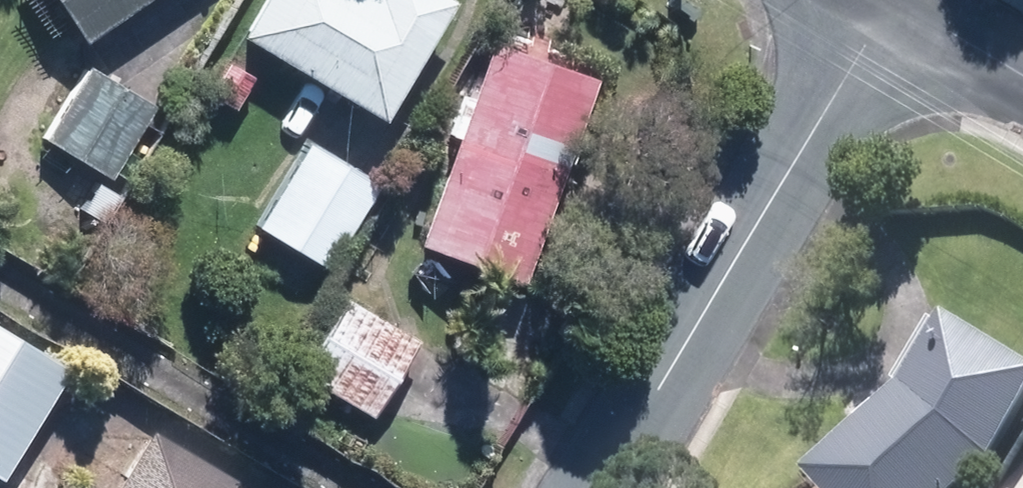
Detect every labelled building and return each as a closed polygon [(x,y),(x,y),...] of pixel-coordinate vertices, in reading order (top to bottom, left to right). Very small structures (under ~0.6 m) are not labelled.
[(132,0),(38,0),(69,44),(132,0)] [(366,123),(434,6),(424,0),(367,0),(365,3),(360,0),(255,0),(229,42),(366,123)] [(506,281),(575,83),(476,49),(408,248),(506,281)] [(37,142),(100,179),(141,110),(78,73),(37,142)] [(253,226),(317,264),(362,189),(298,151),(253,226)] [(294,376),(361,416),(405,342),(338,303),(294,376)] [(895,395),(800,480),(807,487),(956,487),(982,465),(1022,395),(1022,377),(935,327),(895,395)] [(50,375),(0,346),(0,459),(50,375)] [(138,437),(107,487),(225,487),(138,437)] [(16,457),(0,483),(0,487),(69,487),(16,457)]
